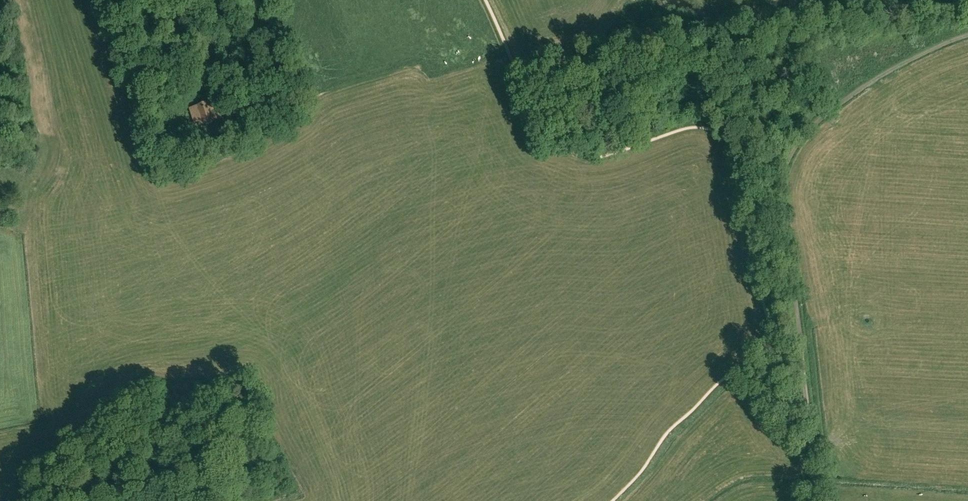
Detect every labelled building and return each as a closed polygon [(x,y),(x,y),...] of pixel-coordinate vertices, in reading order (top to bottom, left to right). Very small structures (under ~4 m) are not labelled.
[(216,100),(210,102),(196,107),(196,109),(191,110),(196,126),(221,117),(216,100)]
